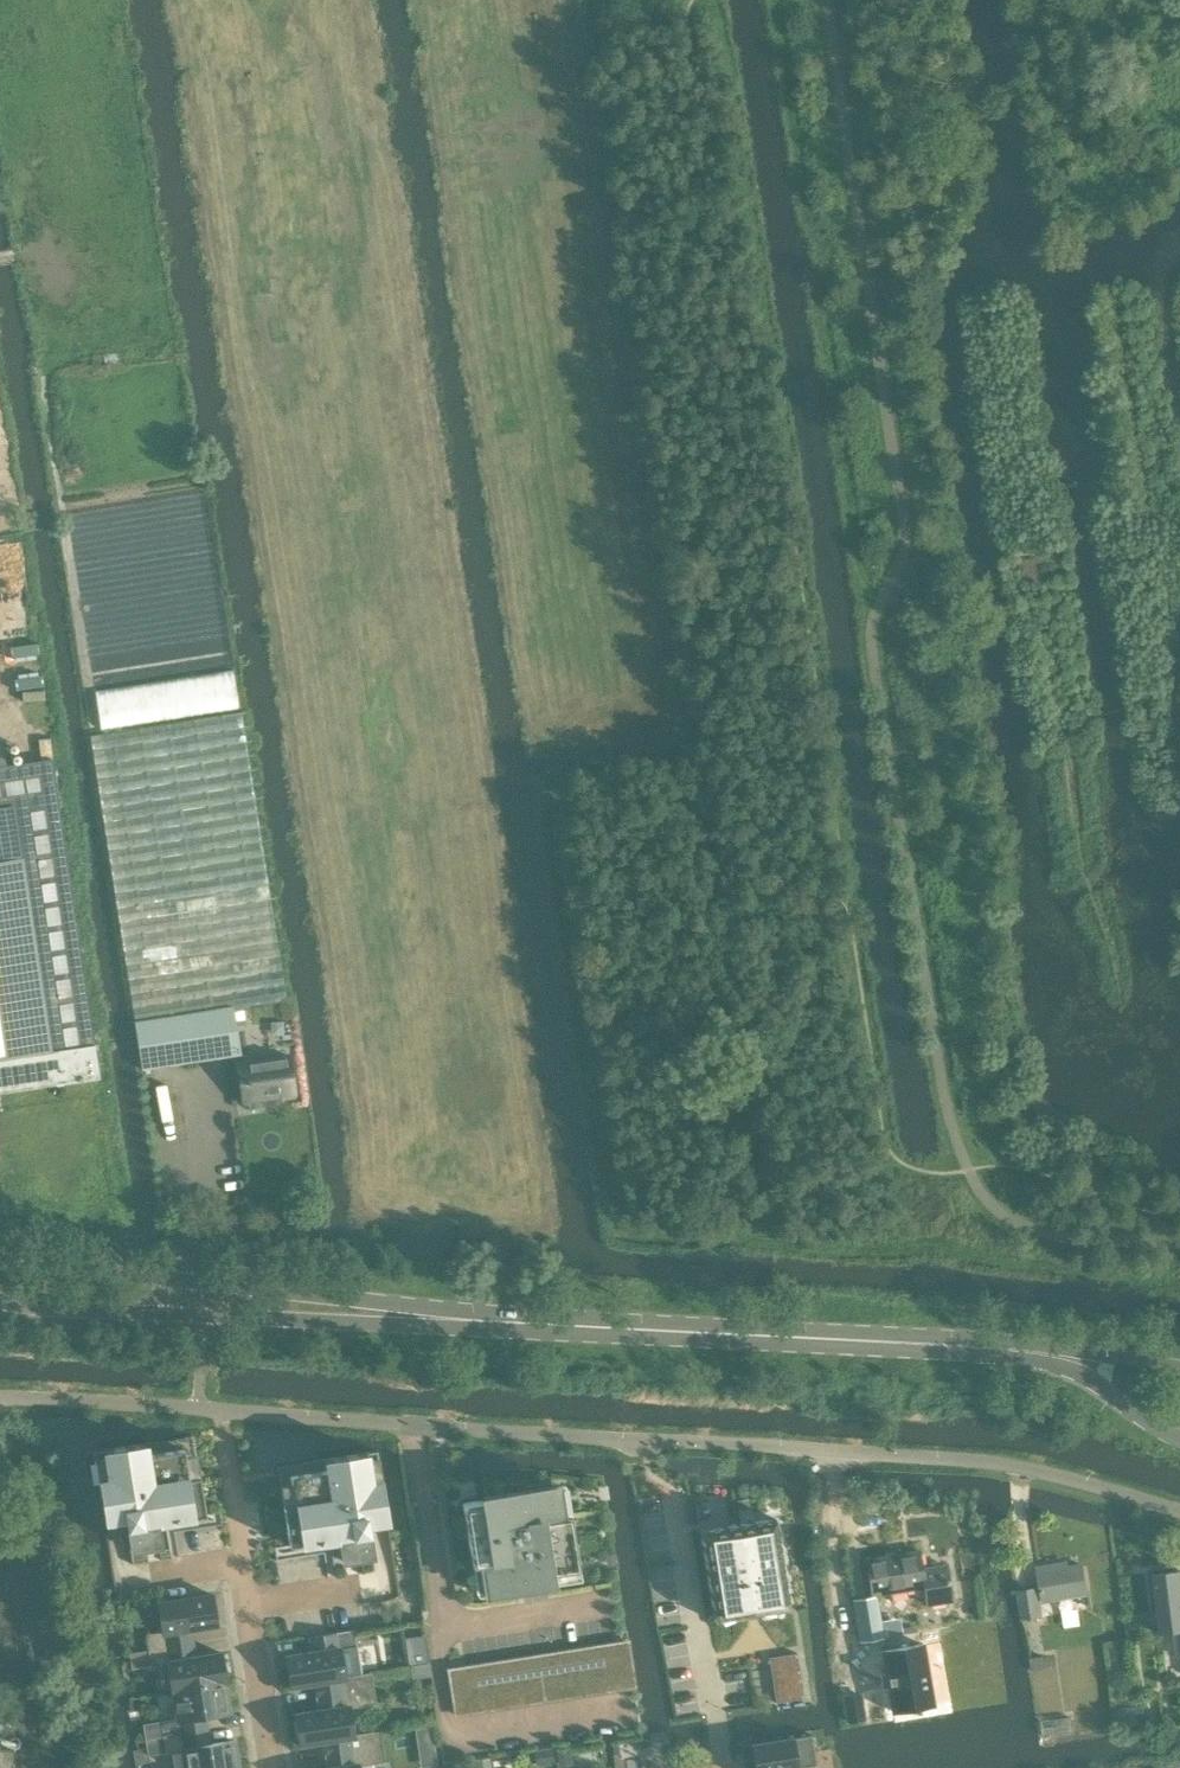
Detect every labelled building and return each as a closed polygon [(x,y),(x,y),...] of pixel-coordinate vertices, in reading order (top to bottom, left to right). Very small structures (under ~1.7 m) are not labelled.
[(233,1006),(284,999),(240,714),(89,736),(142,1068),(240,1053),(233,1006)] [(3,751),(0,752),(0,1088),(53,1080),(54,1085),(99,1078),(52,759),(49,738),(39,740),(41,761),(6,766),(3,751)] [(294,1093),(289,1055),(285,1055),(283,1040),(246,1045),(249,1061),(238,1063),(243,1101),(294,1093)] [(161,1544),(157,1523),(206,1515),(199,1475),(193,1436),(93,1452),(104,1521),(125,1517),(130,1549),(161,1544)] [(290,1546),(338,1539),(341,1560),(372,1555),(367,1523),(388,1520),(377,1451),(277,1467),(290,1546)] [(484,1500),(462,1504),(472,1566),(483,1564),(488,1594),(544,1585),(544,1590),(547,1589),(546,1585),(550,1584),(548,1573),(578,1569),(570,1514),(559,1516),(554,1486),(483,1497),(484,1500)] [(700,1531),(713,1612),(788,1600),(776,1519),(700,1531)] [(920,1552),(866,1560),(872,1596),(924,1587),(927,1605),(952,1601),(950,1583),(950,1579),(949,1579),(947,1566),(923,1570),(920,1552)] [(1083,1565),(1059,1569),(1058,1565),(1038,1568),(1044,1602),(1088,1595),(1083,1565)] [(1153,1574),(1161,1633),(1174,1631),(1177,1657),(1179,1656),(1179,1571),(1153,1574)] [(1018,1592),(1023,1620),(1042,1616),(1038,1588),(1018,1592)] [(146,1635),(148,1650),(185,1645),(182,1630),(217,1625),(212,1594),(158,1603),(162,1632),(146,1635)] [(854,1600),(860,1642),(884,1638),(876,1596),(854,1600)] [(291,1687),(315,1683),(315,1682),(345,1678),(345,1677),(361,1674),(357,1647),(355,1631),(354,1630),(318,1635),(321,1651),(286,1656),(291,1687)] [(425,1635),(406,1638),(410,1665),(429,1662),(425,1635)] [(628,1642),(610,1645),(612,1661),(630,1658),(628,1642)] [(923,1643),(882,1650),(892,1711),(933,1704),(923,1643)] [(167,1663),(172,1691),(226,1682),(222,1653),(187,1659),(185,1645),(148,1650),(151,1666),(167,1663)] [(610,1645),(601,1646),(604,1662),(612,1661),(610,1645)] [(601,1646),(593,1648),(596,1663),(604,1662),(601,1646)] [(593,1648),(585,1649),(587,1665),(596,1663),(593,1648)] [(585,1649),(576,1650),(579,1666),(587,1665),(585,1649)] [(576,1650),(568,1652),(570,1667),(579,1666),(576,1650)] [(568,1652),(559,1653),(562,1669),(570,1667),(568,1652)] [(559,1653),(551,1654),(553,1670),(562,1669),(559,1653)] [(797,1654),(769,1658),(776,1703),(804,1699),(797,1654)] [(541,1656),(534,1657),(537,1673),(543,1672),(541,1656)] [(534,1657),(517,1660),(520,1675),(537,1673),(534,1657)] [(517,1660),(500,1662),(503,1678),(520,1675),(517,1660)] [(500,1662),(492,1664),(494,1679),(503,1678),(500,1662)] [(492,1664),(484,1665),(486,1681),(494,1679),(492,1664)] [(484,1665),(475,1666),(478,1682),(486,1681),(484,1665)] [(475,1666),(467,1668),(469,1683),(478,1682),(475,1666)] [(467,1668),(458,1669),(461,1685),(469,1683),(467,1668)] [(458,1669),(449,1670),(452,1686),(461,1685),(458,1669)] [(300,1745),(324,1741),(324,1740),(354,1735),(349,1708),(376,1704),(371,1674),(371,1673),(361,1674),(345,1677),(345,1678),(315,1682),(315,1683),(317,1698),(319,1698),(321,1710),(295,1714),(296,1721),(294,1722),(297,1738),(299,1738),(300,1745)] [(161,1722),(163,1737),(199,1731),(197,1717),(230,1712),(225,1684),(226,1684),(226,1682),(172,1691),(172,1692),(173,1692),(177,1719),(161,1722)] [(234,1740),(202,1745),(199,1731),(163,1737),(166,1753),(182,1750),(185,1767),(239,1767),(234,1740)] [(324,1741),(326,1756),(328,1756),(330,1767),(359,1767),(358,1766),(385,1762),(380,1732),(381,1732),(380,1731),(354,1735),(324,1740),(324,1741)] [(817,1766),(812,1735),(752,1745),(755,1767),(804,1767),(817,1766)] [(13,1748),(0,1746),(0,1767),(10,1767),(13,1748)]
